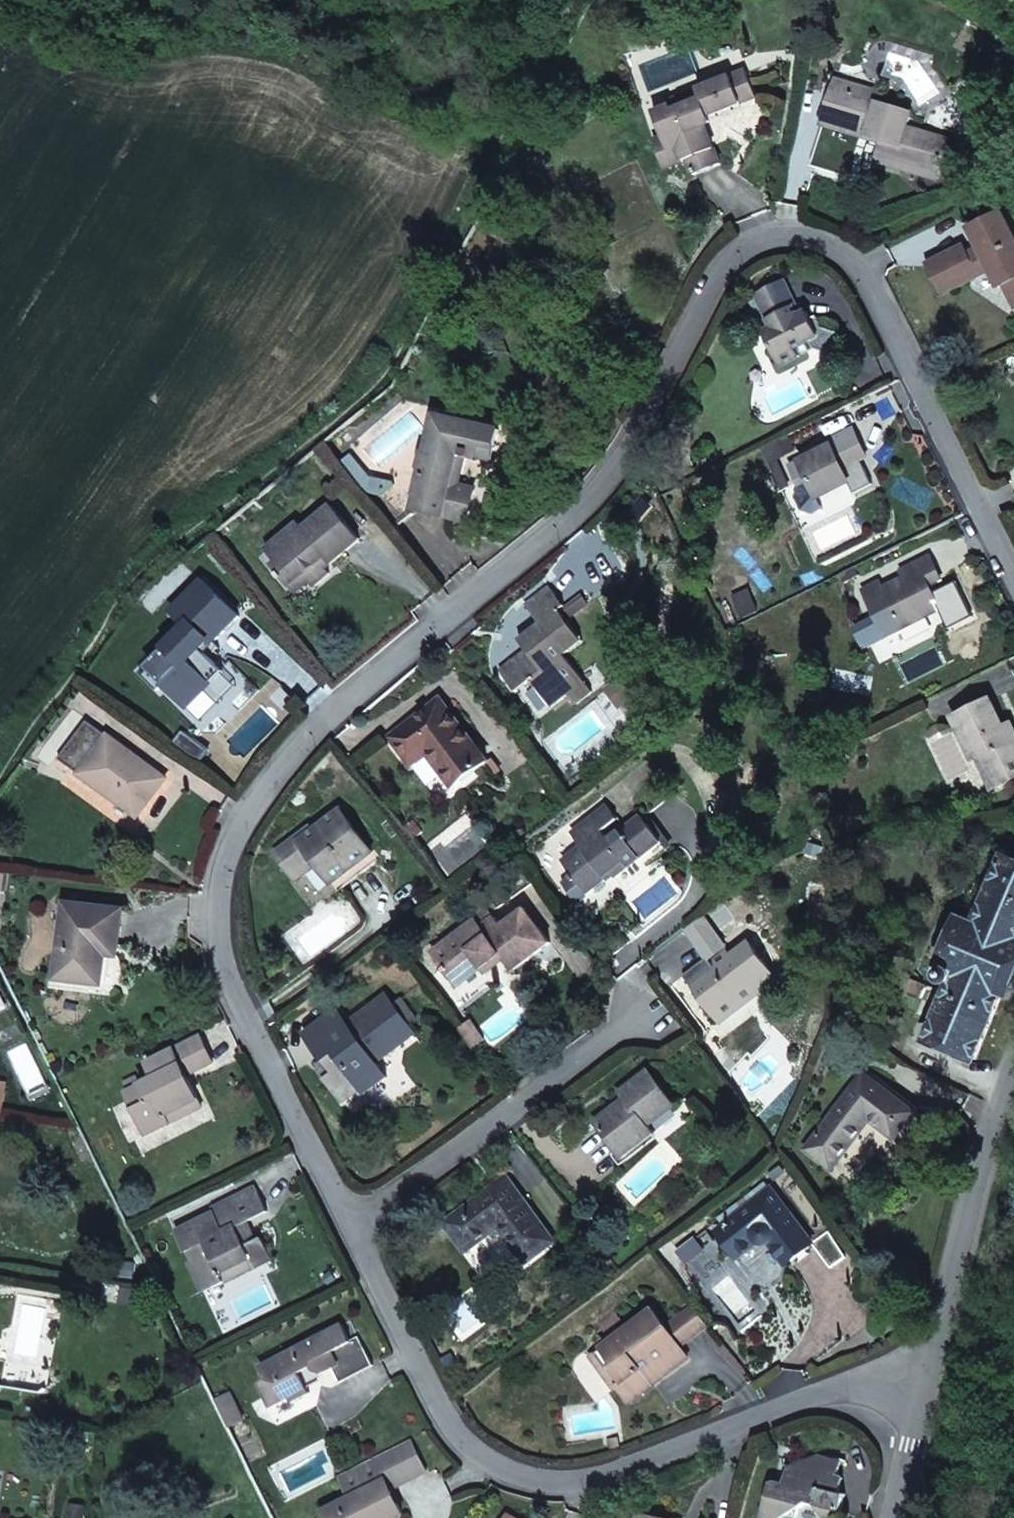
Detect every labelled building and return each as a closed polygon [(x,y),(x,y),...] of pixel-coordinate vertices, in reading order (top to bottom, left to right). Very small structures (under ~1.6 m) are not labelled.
[(655,142),(666,169),(688,159),(694,175),(721,165),(705,127),(710,116),(743,103),(737,90),(752,84),(747,72),(699,90),(702,100),(674,112),(672,106),(654,113),(663,138),(655,142)] [(836,80),(835,85),(881,98),(882,94),(836,80)] [(757,97),(752,84),(737,90),(743,103),(757,97)] [(831,96),(823,123),(829,125),(883,140),(882,144),(877,161),(902,168),(904,162),(939,173),(941,168),(958,173),(966,151),(949,146),(950,141),(908,129),(912,115),(879,106),(881,98),(835,85),(831,96)] [(670,102),(672,106),(674,112),(702,100),(699,90),(670,102)] [(963,135),(980,139),(987,115),(970,111),(963,135)] [(822,127),(882,144),(883,140),(829,125),(823,123),(822,127)] [(902,168),(937,179),(939,173),(904,162),(902,168)] [(1013,288),(1013,237),(1001,212),(969,228),(978,247),(982,254),(971,260),(967,253),(963,245),(928,264),(944,295),(991,271),(999,288),(1006,285),(1011,282),(1013,288)] [(978,247),(967,253),(971,260),(982,254),(978,247)] [(765,332),(782,365),(801,356),(797,347),(811,340),(820,336),(808,312),(799,316),(794,307),(797,306),(789,291),(784,281),(755,295),(761,305),(773,328),(765,332)] [(1013,301),(1013,288),(1011,282),(1006,285),(1013,301)] [(811,340),(797,347),(801,356),(815,349),(811,340)] [(424,468),(415,510),(468,522),(476,489),(457,484),(452,483),(460,452),(464,453),(479,456),(481,444),(496,448),(500,430),(436,415),(427,453),(424,453),(420,468),(424,468)] [(831,446),(790,466),(799,485),(809,480),(813,490),(818,498),(850,482),(846,474),(843,468),(854,462),(866,456),(853,429),(829,441),(831,446)] [(493,460),(496,448),(481,444),(479,456),(493,460)] [(460,452),(452,483),(457,484),(464,453),(460,452)] [(351,455),(341,464),(359,487),(370,478),(351,455)] [(767,462),(772,473),(779,469),(774,458),(767,462)] [(858,469),(854,462),(843,468),(846,474),(858,469)] [(779,469),(772,473),(781,492),(788,488),(779,469)] [(395,484),(370,478),(359,487),(381,495),(395,484)] [(813,490),(809,480),(799,485),(804,494),(813,490)] [(300,523),(271,548),(282,561),(278,564),(274,567),(291,587),(304,575),(310,582),(315,588),(331,574),(327,569),(321,562),(326,557),(332,564),(361,539),(333,506),(305,529),(300,523)] [(271,548),(267,550),(278,564),(282,561),(271,548)] [(321,562),(327,569),(332,564),(326,557),(321,562)] [(879,583),(863,591),(886,636),(927,616),(924,611),(938,604),(930,586),(926,578),(938,573),(930,557),(901,571),(904,578),(882,589),(879,583)] [(942,579),(938,573),(926,578),(930,586),(942,579)] [(296,594),(310,582),(304,575),(291,587),(296,594)] [(173,676),(164,685),(188,708),(224,672),(204,652),(201,649),(209,641),(212,643),(239,616),(204,581),(173,613),(188,627),(156,659),(173,676)] [(527,684),(531,680),(551,707),(567,695),(575,704),(592,692),(564,655),(570,651),(561,639),(574,629),(559,610),(565,606),(550,587),(526,605),(541,623),(520,640),(527,650),(500,670),(507,680),(518,671),(527,684)] [(941,609),(938,604),(924,611),(927,616),(941,609)] [(570,651),(583,642),(574,629),(561,639),(570,651)] [(201,649),(204,652),(212,643),(209,641),(201,649)] [(173,676),(156,659),(147,668),(164,685),(173,676)] [(507,680),(516,692),(527,684),(518,671),(507,680)] [(231,678),(224,672),(188,708),(194,715),(231,678)] [(1008,782),(1013,779),(1013,728),(1012,724),(1004,728),(990,699),(953,718),(974,761),(979,759),(983,766),(1001,768),(1008,782)] [(391,736),(410,761),(426,749),(454,786),(487,761),(439,700),(391,736)] [(88,722),(60,760),(80,775),(85,768),(118,792),(113,798),(139,817),(167,779),(88,722)] [(1001,768),(983,766),(994,789),(1008,782),(1001,768)] [(85,768),(80,775),(113,798),(118,792),(85,768)] [(573,874),(586,893),(612,873),(615,878),(662,842),(643,817),(611,841),(603,832),(619,820),(609,807),(573,834),(583,848),(564,862),(573,874)] [(298,837),(276,853),(296,879),(317,864),(332,884),(373,852),(341,811),(313,832),(301,841),(298,837)] [(408,828),(417,839),(424,833),(415,822),(408,828)] [(310,828),(298,837),(301,841),(313,832),(310,828)] [(926,1039),(975,1060),(1002,995),(1007,997),(1013,980),(1013,863),(1002,858),(975,924),(960,917),(939,969),(945,971),(943,972),(941,976),(941,979),(943,982),(946,983),(950,983),(926,1039)] [(566,880),(583,903),(590,897),(586,893),(573,874),(566,880)] [(119,947),(123,910),(67,904),(57,979),(103,985),(102,995),(114,996),(120,989),(124,981),(125,973),(124,967),(123,961),(118,954),(119,947)] [(475,919),(432,952),(455,983),(479,965),(483,969),(502,955),(506,960),(514,971),(551,943),(538,926),(524,908),(520,911),(500,925),(493,916),(480,926),(475,919)] [(475,919),(480,926),(493,916),(487,909),(475,919)] [(685,928),(708,958),(711,962),(728,949),(701,916),(685,928)] [(708,958),(684,976),(702,1002),(700,1009),(708,1010),(716,1021),(742,1001),(737,994),(749,985),(755,992),(776,976),(765,961),(766,952),(759,951),(750,940),(731,954),(728,949),(711,962),(708,958)] [(483,969),(487,974),(506,960),(502,955),(483,969)] [(479,965),(455,983),(459,988),(483,969),(479,965)] [(102,995),(103,985),(57,979),(56,989),(102,995)] [(737,994),(742,1001),(755,992),(749,985),(737,994)] [(376,1061),(415,1032),(387,996),(349,1025),(338,1011),(306,1035),(314,1047),(326,1063),(327,1062),(334,1071),(326,1077),(343,1100),(360,1087),(364,1092),(386,1076),(376,1061)] [(125,1093),(147,1136),(170,1123),(166,1116),(199,1100),(187,1075),(214,1062),(201,1036),(147,1063),(154,1077),(141,1085),(129,1091),(125,1093)] [(626,1100),(596,1123),(622,1157),(653,1133),(649,1126),(675,1106),(649,1071),(621,1093),(626,1100)] [(864,1074),(807,1150),(832,1169),(870,1119),(895,1138),(915,1112),(864,1074)] [(125,1083),(129,1091),(141,1085),(136,1076),(125,1083)] [(203,1107),(199,1100),(166,1116),(170,1123),(203,1107)] [(506,1177),(444,1223),(466,1252),(499,1226),(527,1263),(555,1241),(506,1177)] [(214,1213),(176,1232),(186,1252),(190,1250),(195,1260),(191,1263),(205,1292),(226,1282),(221,1273),(242,1262),(245,1267),(270,1254),(262,1237),(255,1241),(250,1230),(241,1234),(237,1227),(246,1223),(268,1212),(256,1188),(212,1209),(214,1213)] [(772,1189),(717,1231),(738,1258),(758,1242),(764,1245),(766,1245),(771,1244),(787,1264),(814,1243),(772,1189)] [(250,1230),(246,1223),(237,1227),(241,1234),(250,1230)] [(696,1239),(688,1245),(696,1255),(704,1249),(696,1239)] [(688,1245),(678,1252),(685,1263),(696,1255),(688,1245)] [(190,1250),(186,1252),(191,1263),(195,1260),(190,1250)] [(221,1273),(226,1282),(272,1258),(270,1254),(245,1267),(242,1262),(221,1273)] [(695,1307),(666,1327),(681,1347),(709,1326),(695,1307)] [(594,1354),(607,1371),(612,1367),(623,1381),(618,1385),(630,1402),(654,1384),(651,1380),(662,1372),(664,1376),(689,1357),(681,1347),(666,1327),(653,1310),(594,1354)] [(360,1337),(351,1320),(343,1324),(261,1367),(268,1381),(266,1382),(261,1384),(269,1399),(280,1403),(291,1397),(293,1401),(310,1392),(307,1388),(300,1373),(313,1366),(315,1370),(323,1374),(324,1374),(334,1369),(341,1383),(375,1366),(360,1337)] [(591,1356),(615,1387),(618,1385),(623,1381),(612,1367),(607,1371),(594,1354),(591,1356)] [(321,1381),(323,1374),(315,1370),(313,1366),(300,1373),(307,1388),(321,1381)] [(651,1380),(654,1384),(664,1376),(662,1372),(651,1380)] [(217,1399),(222,1407),(235,1401),(231,1392),(217,1399)] [(222,1407),(231,1426),(244,1420),(235,1401),(222,1407)] [(411,1439),(381,1454),(390,1473),(384,1475),(386,1480),(391,1488),(427,1471),(411,1439)] [(386,1480),(384,1475),(390,1473),(381,1454),(338,1475),(350,1498),(323,1512),(326,1517),(393,1517),(403,1513),(391,1488),(386,1480)] [(771,1484),(763,1517),(783,1517),(784,1517),(796,1517),(799,1509),(808,1503),(815,1504),(826,1517),(842,1511),(846,1494),(840,1492),(834,1491),(841,1461),(817,1457),(807,1460),(797,1463),(796,1474),(776,1482),(771,1484)] [(88,1506),(70,1503),(67,1517),(86,1517),(88,1506)]
